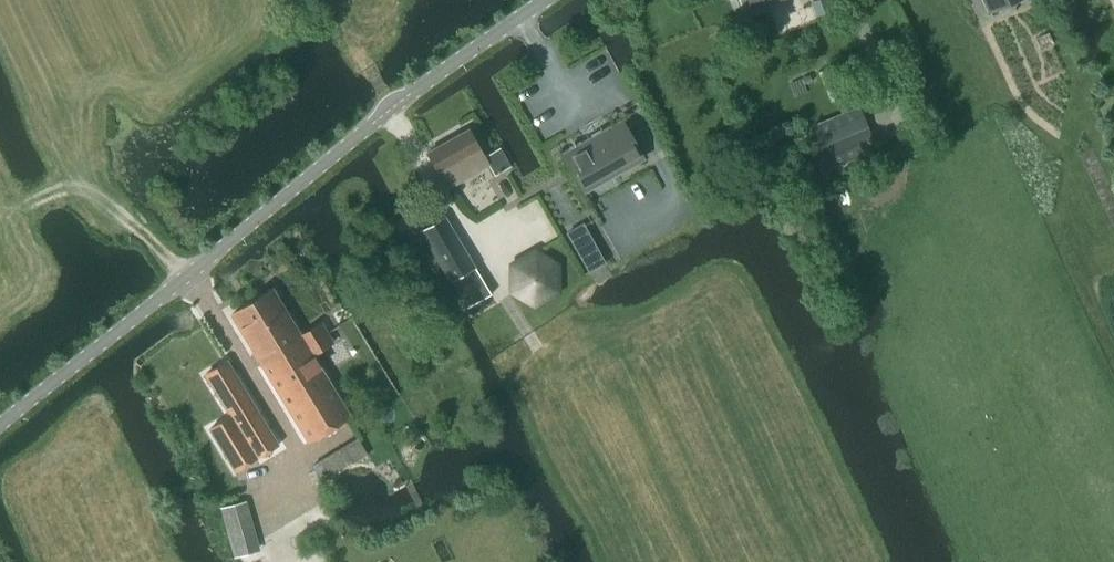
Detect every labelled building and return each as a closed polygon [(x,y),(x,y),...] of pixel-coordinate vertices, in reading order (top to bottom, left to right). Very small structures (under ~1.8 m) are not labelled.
[(812,1),(818,16),(830,11),(825,0),(815,0),(812,1)] [(994,13),(1020,0),(988,0),(994,13)] [(827,68),(817,72),(830,103),(840,99),(827,68)] [(859,107),(812,127),(829,170),(876,150),(859,107)] [(585,192),(642,159),(622,123),(564,155),(585,192)] [(483,158),(469,130),(427,154),(448,188),(488,165),(494,176),(511,167),(499,147),(483,158)] [(466,310),(491,295),(444,216),(420,231),(466,310)] [(567,233),(578,253),(593,245),(582,225),(567,233)] [(534,306),(557,292),(557,265),(533,252),(510,265),(510,292),(534,306)] [(231,315),(308,443),(349,418),(311,356),(332,343),(321,324),(299,337),(271,291),(231,315)] [(226,362),(204,375),(229,417),(208,429),(235,472),(277,446),(226,362)] [(357,439),(312,467),(321,482),(367,454),(357,439)] [(255,552),(242,503),(221,509),(235,558),(255,552)]
